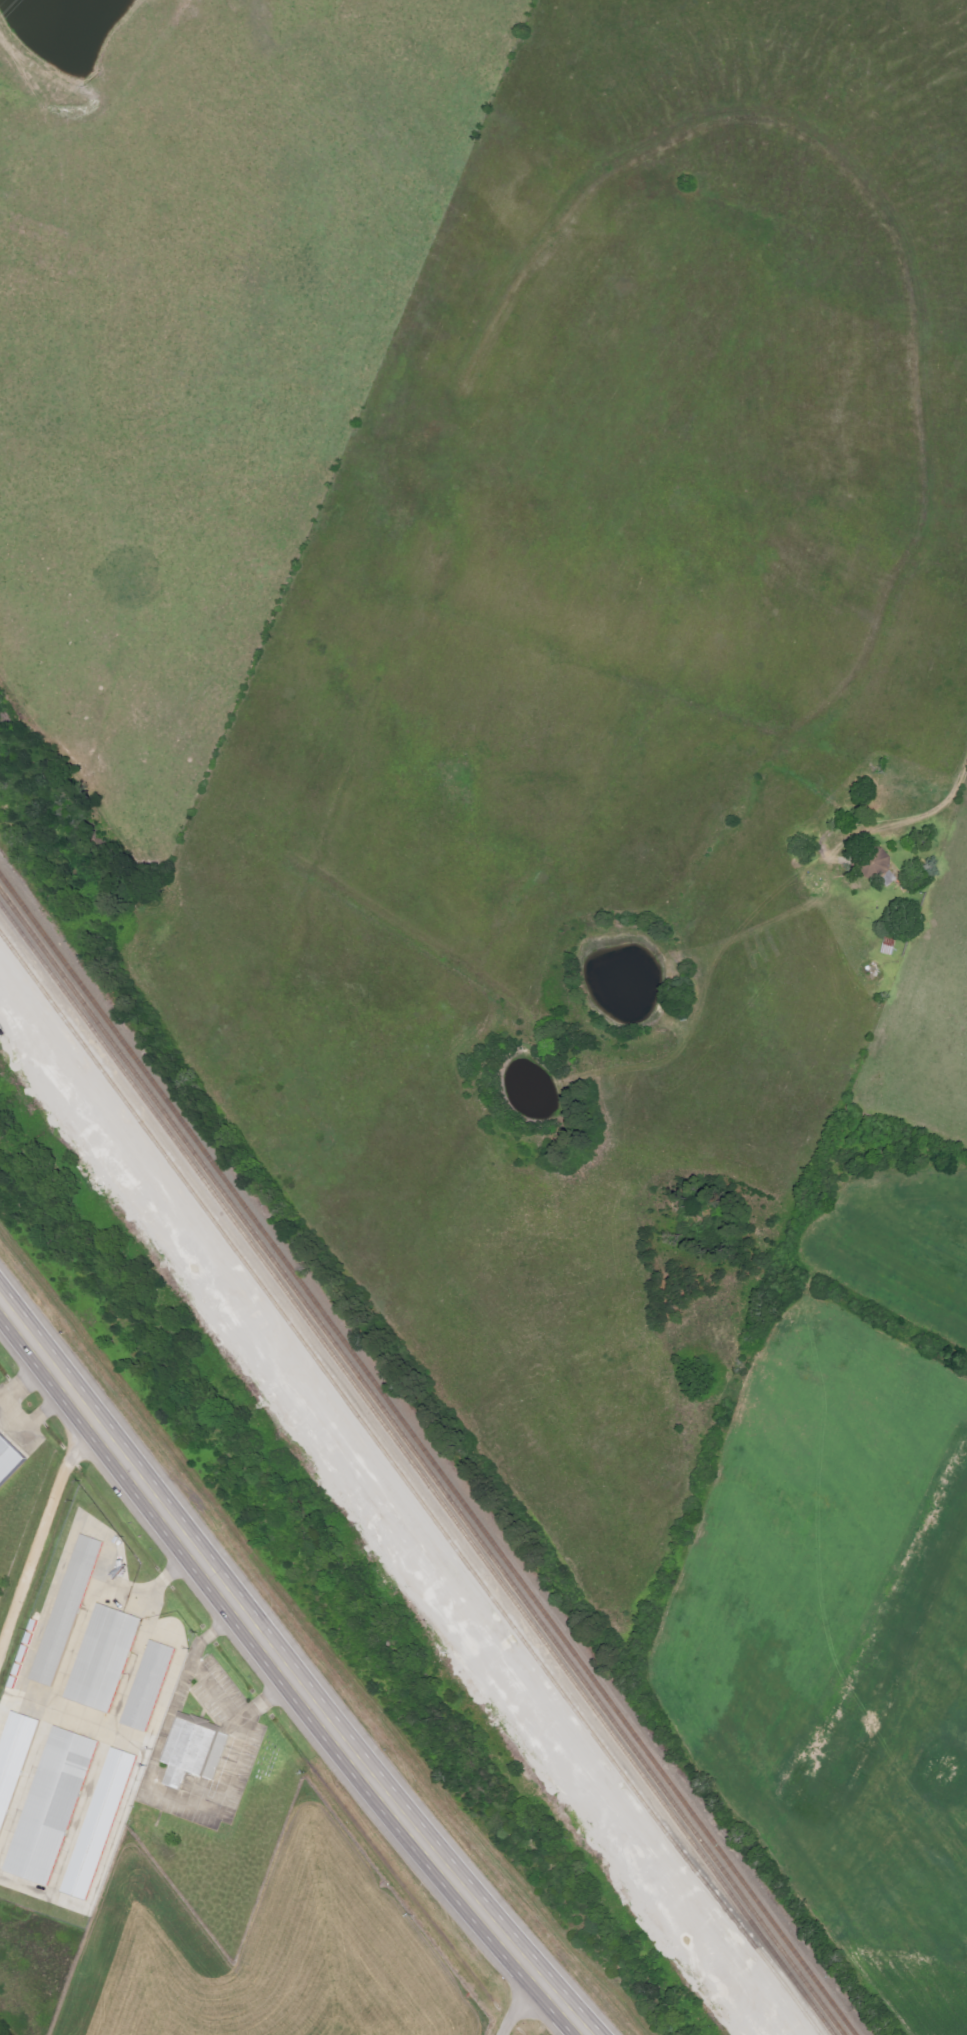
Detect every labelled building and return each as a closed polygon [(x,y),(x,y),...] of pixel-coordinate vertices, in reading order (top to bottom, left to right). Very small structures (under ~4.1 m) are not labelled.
[(893,855),(875,846),(860,875),(879,884),(893,855)] [(26,1460),(0,1435),(0,1488),(26,1460)] [(34,1682),(57,1689),(100,1541),(77,1535),(34,1682)] [(111,1715),(142,1619),(96,1604),(65,1701),(111,1715)] [(174,1649),(149,1641),(122,1726),(148,1734),(174,1649)] [(40,1721),(10,1712),(0,1744),(0,1843),(40,1721)] [(186,1773),(215,1782),(229,1736),(220,1734),(222,1726),(178,1713),(163,1764),(170,1766),(164,1786),(181,1791),(186,1773)] [(96,1741),(51,1727),(7,1875),(52,1888),(96,1741)] [(65,1895),(91,1903),(135,1756),(109,1748),(65,1895)]
